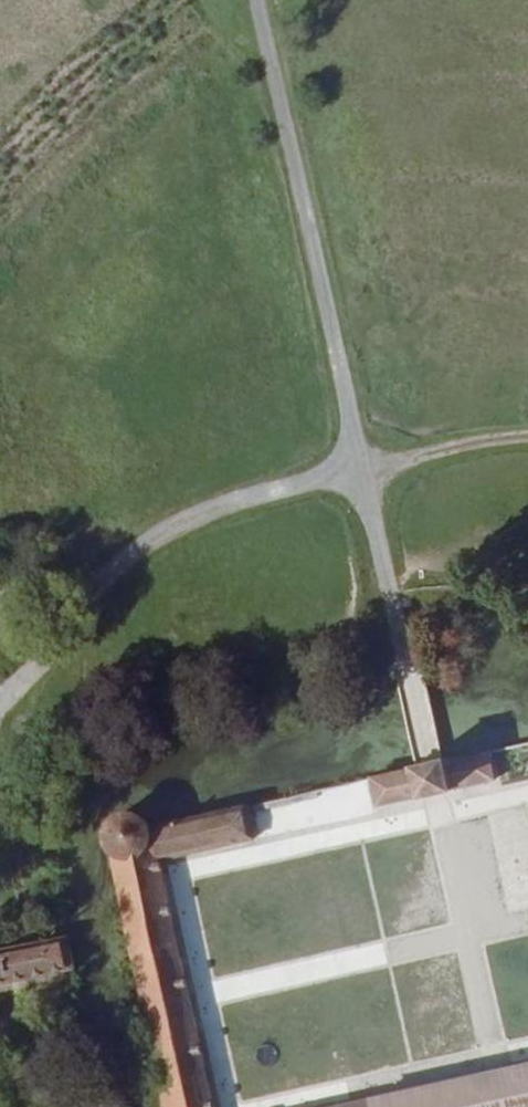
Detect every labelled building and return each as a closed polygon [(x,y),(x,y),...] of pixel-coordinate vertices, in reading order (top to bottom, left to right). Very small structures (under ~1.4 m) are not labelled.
[(495,781),(486,746),(437,758),(422,762),(431,797),(495,781)] [(431,797),(422,762),(366,776),(374,811),(431,797)] [(509,913),(527,909),(527,822),(524,806),(486,814),(509,913)] [(240,808),(149,828),(149,827),(146,824),(143,821),(139,819),(136,817),(132,816),(127,816),(123,817),(119,818),(115,820),(112,822),(109,825),(107,829),(105,832),(104,837),(104,841),(105,845),(106,849),(108,853),(110,856),(113,859),(117,861),(170,1106),(213,1106),(158,860),(247,841),(240,808)] [(75,957),(62,960),(61,955),(16,964),(7,965),(0,967),(0,988),(78,971),(75,957)] [(489,1066),(498,1106),(527,1106),(527,1057),(489,1066)] [(489,1066),(316,1106),(498,1106),(489,1066)]
